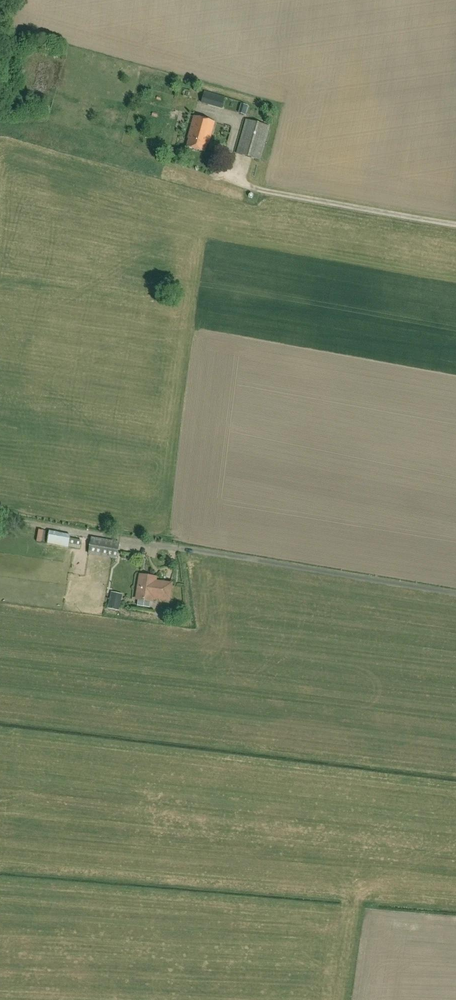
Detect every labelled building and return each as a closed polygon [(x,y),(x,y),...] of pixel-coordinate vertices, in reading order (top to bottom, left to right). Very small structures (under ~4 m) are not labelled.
[(209,93),(202,91),(199,102),(206,104),(209,93)] [(224,97),(209,93),(206,104),(221,108),(224,97)] [(248,106),(241,104),(239,113),(245,115),(248,106)] [(189,139),(186,147),(204,152),(207,144),(208,145),(215,123),(194,117),(188,139),(189,139)] [(260,161),(261,160),(270,127),(258,123),(246,120),(236,154),(249,158),(260,161)] [(69,538),(70,535),(53,532),(49,531),(47,544),(80,550),(82,541),(69,538)] [(119,543),(91,538),(88,554),(117,559),(119,543)] [(136,600),(138,600),(138,605),(150,607),(151,602),(152,602),(153,598),(169,601),(171,585),(149,582),(149,578),(140,576),(136,600)] [(123,601),(126,588),(117,586),(113,598),(123,601)] [(110,600),(107,610),(119,613),(121,602),(110,600)]
